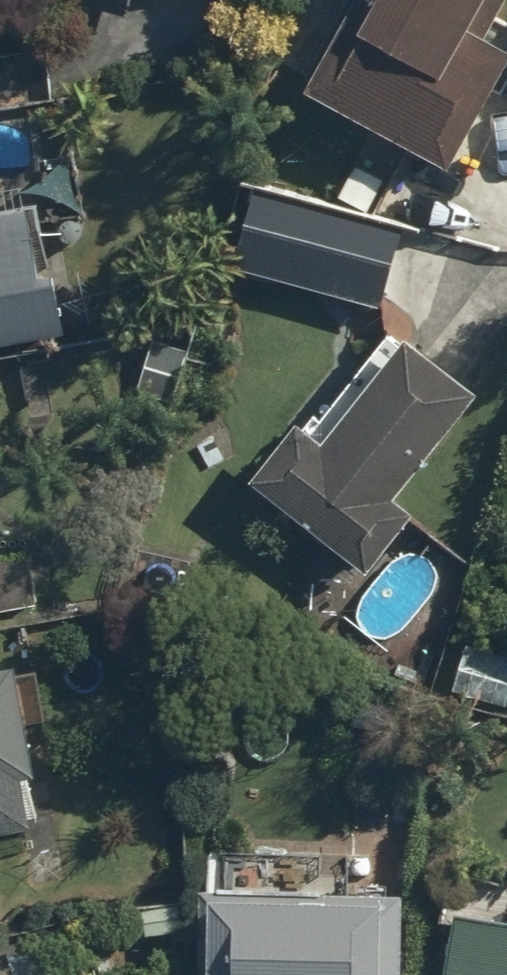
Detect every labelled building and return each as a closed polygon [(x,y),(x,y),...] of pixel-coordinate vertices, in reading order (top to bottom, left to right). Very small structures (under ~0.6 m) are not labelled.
[(296,87),(447,171),(506,63),(506,48),(473,29),(489,0),(345,0),(296,87)] [(410,230),(252,186),(230,269),(387,313),(410,230)] [(69,345),(62,271),(36,274),(30,211),(0,213),(0,352),(69,345)] [(390,497),(472,390),(401,335),(316,445),(286,422),(243,478),(366,573),(411,513),(390,497)] [(35,607),(24,554),(0,558),(0,614),(35,607)] [(40,827),(9,664),(0,665),(0,834),(40,827)] [(201,974),(404,974),(406,896),(203,891),(201,974)] [(452,909),(440,974),(506,974),(506,919),(452,909)] [(36,950),(0,961),(0,974),(44,974),(36,950)]
